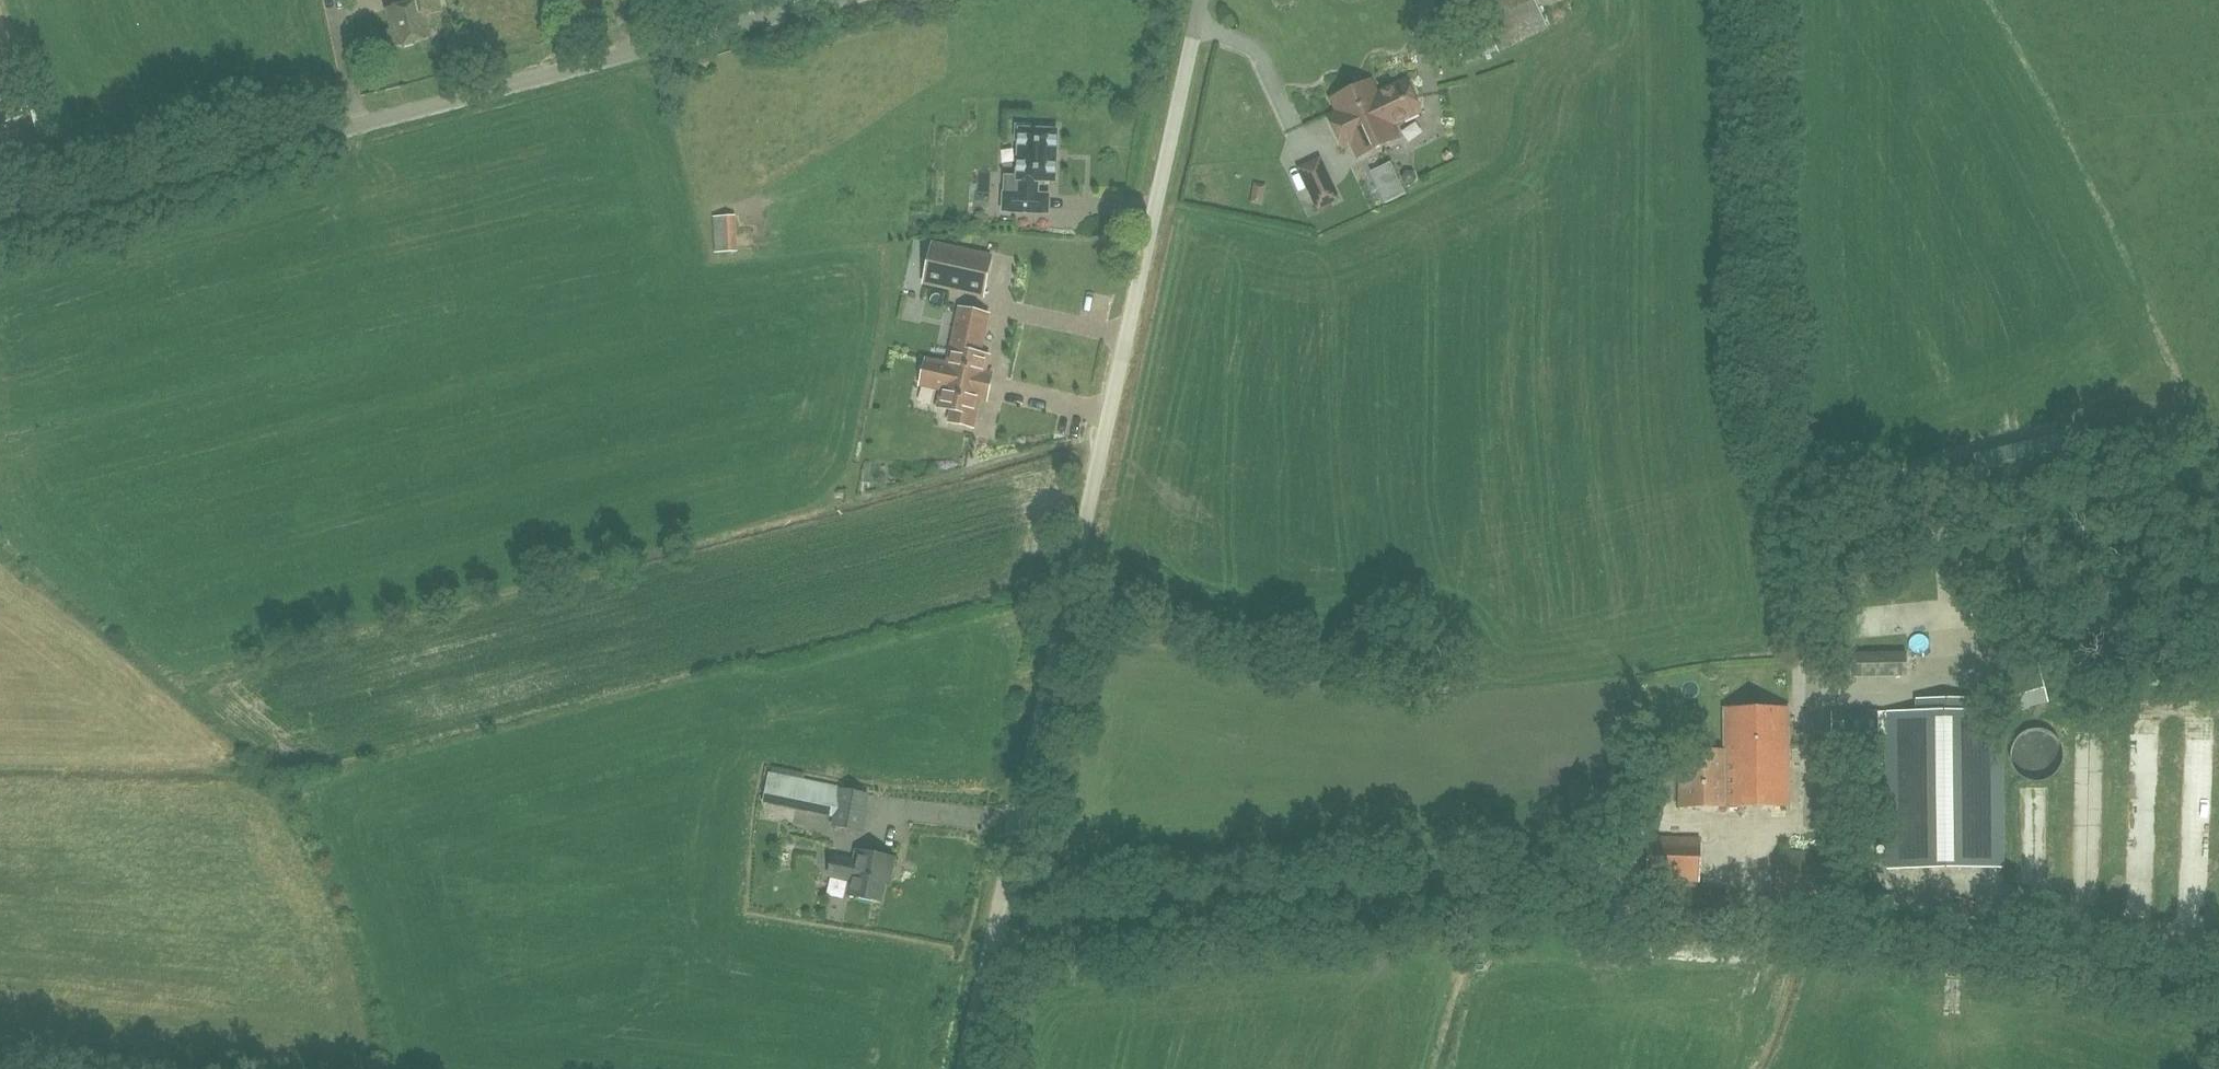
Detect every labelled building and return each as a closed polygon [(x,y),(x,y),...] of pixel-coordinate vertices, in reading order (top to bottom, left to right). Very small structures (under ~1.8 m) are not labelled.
[(401,6),(387,10),(392,30),(388,31),(392,46),(400,44),(400,45),(401,45),(404,48),(415,45),(416,41),(430,38),(424,16),(441,11),(439,0),(403,0),(400,4),(401,6)] [(1494,41),(1499,52),(1549,30),(1534,0),(1495,0),(1479,7),(1477,3),(1457,13),(1473,51),(1494,41)] [(1393,125),(1421,111),(1406,80),(1378,93),(1372,80),(1332,99),(1338,112),(1329,116),(1344,148),(1353,143),(1359,157),(1399,138),(1393,125)] [(1049,195),(1038,195),(1038,181),(1055,182),(1058,131),(1032,129),(1032,126),(1016,125),(1015,141),(1019,141),(1019,159),(1006,158),(1003,212),(1048,213),(1049,195)] [(1320,159),(1300,168),(1319,208),(1338,199),(1320,159)] [(1264,204),(1266,185),(1253,184),(1251,203),(1264,204)] [(735,216),(714,217),(716,252),(737,252),(735,216)] [(992,258),(933,245),(924,283),(984,296),(992,258)] [(992,375),(985,373),(988,356),(979,354),(988,315),(961,309),(948,365),(934,362),(929,387),(943,390),(939,407),(953,410),(950,422),(973,427),(979,398),(987,399),(992,375)] [(2012,714),(2050,703),(2032,642),(1994,653),(2012,714)] [(1906,653),(1853,654),(1853,676),(1907,676),(1906,653)] [(2001,711),(1980,711),(1979,698),(1918,699),(1918,712),(1832,713),(1833,758),(1879,757),(1879,740),(1887,740),(1889,869),(2003,867),(2001,711)] [(1681,807),(1790,806),(1789,708),(1725,708),(1726,750),(1680,751),(1681,807)] [(2062,768),(2064,759),(2062,749),(2056,741),(2048,736),(2039,734),(2029,736),(2021,741),(2016,749),(2014,759),(2016,768),(2021,776),(2029,781),(2039,783),(2048,781),(2056,776),(2062,768)] [(840,789),(840,787),(771,773),(764,804),(834,818),(832,826),(863,832),(871,796),(840,789)] [(1649,835),(1648,878),(1700,880),(1701,837),(1649,835)] [(1828,901),(1829,892),(1833,855),(1780,850),(1776,896),(1828,901)] [(894,869),(896,859),(859,852),(857,863),(834,858),(831,876),(853,880),(850,896),(882,903),(889,868),(894,869)]
